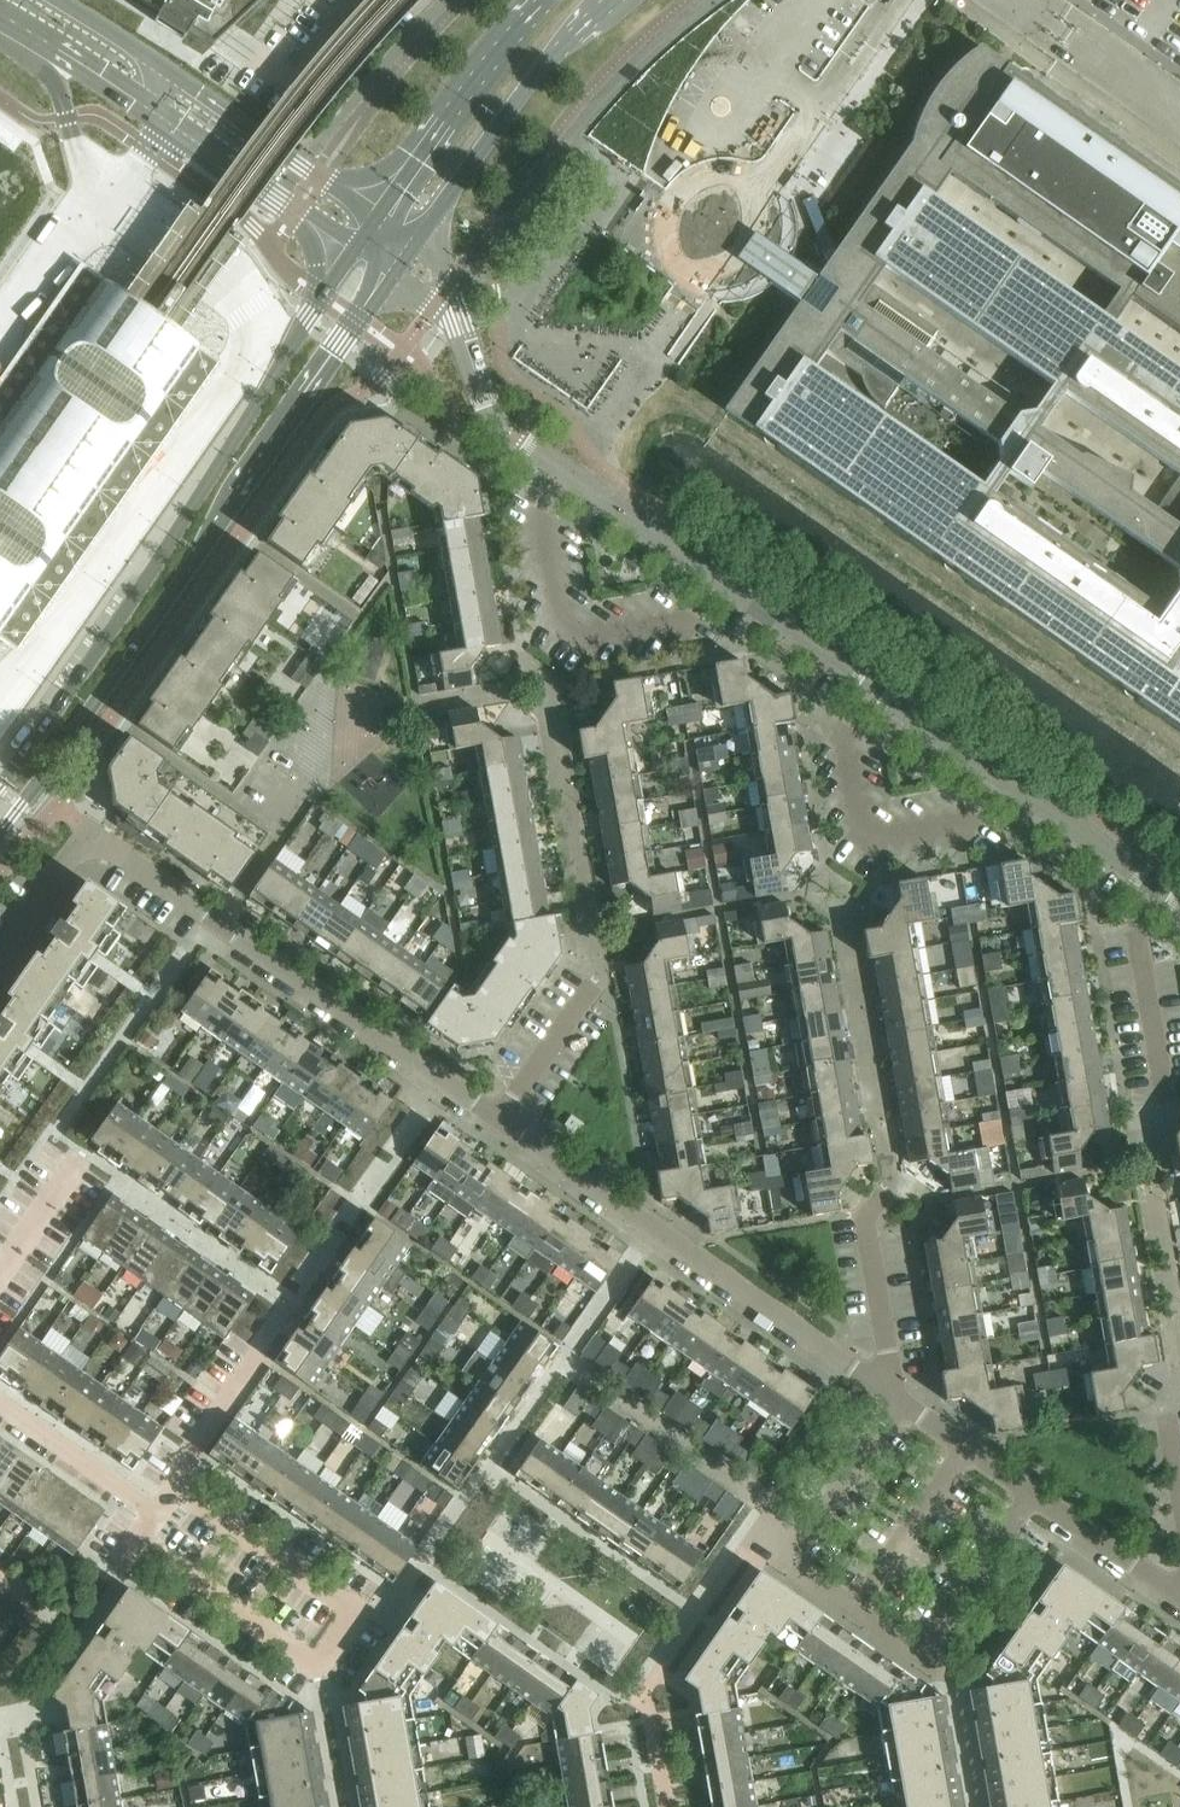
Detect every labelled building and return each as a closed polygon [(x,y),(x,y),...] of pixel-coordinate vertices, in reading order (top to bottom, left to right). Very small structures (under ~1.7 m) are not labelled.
[(162,15),(158,20),(164,24),(165,27),(167,29),(170,31),(173,33),(176,33),(180,34),(185,37),(189,31),(213,46),(222,37),(236,25),(262,0),(137,0),(162,15)] [(724,411),(728,413),(764,438),(764,440),(765,442),(766,443),(768,445),(769,446),(771,447),(772,447),(775,447),(777,447),(944,564),(944,566),(945,568),(946,569),(947,571),(949,572),(952,573),(953,574),(955,574),(957,574),(1124,691),(1125,693),(1125,694),(1127,696),(1129,698),(1131,699),(1132,700),(1134,700),(1135,700),(1137,700),(1179,730),(1179,187),(1031,83),(1031,81),(1030,79),(1028,77),(1027,76),(1025,75),(1023,74),(1022,74),(1019,74),(980,47),(974,51),(968,56),(963,60),(957,65),(952,71),(947,76),(942,82),(938,88),(934,94),(930,100),(926,107),(923,113),(920,120),(917,127),(914,137),(912,144),(818,278),(791,259),(782,272),(773,284),(800,303),(724,411)] [(14,153),(22,142),(0,127),(0,144),(14,153)] [(226,367),(210,356),(87,271),(0,397),(0,640),(9,646),(25,657),(69,595),(81,576),(124,514),(175,440),(226,367)] [(385,420),(366,423),(375,470),(380,468),(392,477),(416,442),(385,420)] [(348,426),(326,458),(361,482),(369,471),(375,470),(366,423),(348,426)] [(416,442),(392,477),(412,490),(409,494),(433,511),(435,507),(439,509),(441,523),(478,517),(479,518),(484,517),(477,478),(439,452),(436,456),(416,442)] [(308,475),(293,497),(335,527),(351,505),(347,502),(361,482),(326,458),(312,478),(308,475)] [(281,523),(266,544),(301,568),(315,547),(319,550),(335,527),(293,497),(277,520),(281,523)] [(478,517),(441,523),(446,549),(483,542),(479,518),(478,517)] [(408,529),(391,532),(393,540),(410,537),(408,529)] [(381,538),(371,552),(386,562),(381,538)] [(483,542),(446,549),(451,575),(487,568),(483,542)] [(237,573),(239,574),(224,595),(266,625),(282,603),(278,600),(293,579),(252,551),(237,573)] [(386,562),(371,552),(367,559),(381,569),(386,562)] [(487,568),(451,575),(455,600),(492,594),(487,568)] [(399,574),(400,583),(417,580),(416,571),(399,574)] [(370,577),(352,600),(360,607),(378,584),(370,577)] [(417,580),(400,583),(402,591),(419,588),(417,580)] [(492,594),(455,600),(460,626),(496,619),(492,594)] [(212,621),(198,641),(232,665),(246,645),(250,648),(266,625),(224,595),(208,618),(212,621)] [(496,619),(460,626),(464,651),(477,660),(485,649),(501,646),(496,619)] [(408,626),(409,634),(426,631),(425,623),(408,626)] [(426,631),(409,634),(411,643),(428,640),(426,631)] [(179,658),(164,681),(206,711),(222,688),(218,685),(232,665),(198,641),(183,661),(179,658)] [(314,648),(309,655),(323,665),(328,658),(314,648)] [(477,660),(464,651),(438,655),(444,692),(472,687),(469,671),(477,660)] [(323,665),(309,655),(304,662),(318,672),(323,665)] [(741,661),(714,666),(721,709),(734,707),(747,704),(759,688),(744,677),(741,661)] [(615,700),(604,715),(621,727),(647,722),(639,679),(612,684),(615,700)] [(152,706),(137,727),(172,751),(186,730),(190,733),(206,711),(164,681),(148,703),(152,706)] [(435,684),(418,687),(420,696),(437,693),(435,684)] [(747,704),(734,707),(738,731),(751,729),(788,723),(788,724),(794,723),(789,695),(773,698),(759,688),(747,704)] [(699,704),(683,707),(684,715),(701,712),(699,704)] [(666,710),(667,718),(684,715),(683,707),(666,710)] [(455,751),(481,747),(490,733),(479,726),(476,709),(448,714),(455,751)] [(701,712),(684,715),(686,724),(702,721),(701,712)] [(583,760),(589,759),(589,758),(625,751),(621,727),(604,715),(594,729),(578,732),(583,760)] [(684,715),(667,718),(669,727),(686,724),(684,715)] [(424,719),(425,727),(443,724),(441,716),(424,719)] [(788,723),(751,729),(756,755),(793,748),(788,724),(788,723)] [(254,733),(249,740),(263,750),(268,743),(254,733)] [(490,733),(481,747),(485,771),(522,765),(517,738),(501,741),(490,733)] [(117,755),(107,769),(106,770),(113,807),(128,817),(125,821),(228,893),(268,835),(125,735),(113,753),(117,755)] [(263,750),(249,740),(244,747),(258,757),(263,750)] [(713,748),(696,751),(698,765),(715,762),(713,748)] [(793,748),(756,755),(760,780),(797,774),(793,748)] [(589,758),(589,759),(593,784),(630,777),(625,751),(589,758)] [(669,761),(671,770),(688,767),(686,758),(669,761)] [(715,762),(698,765),(700,774),(717,771),(715,762)] [(522,765),(485,771),(490,797),(526,790),(522,765)] [(688,767),(671,770),(672,779),(689,776),(688,767)] [(433,771),(435,780),(452,777),(450,768),(433,771)] [(797,774),(760,780),(765,806),(802,800),(797,774)] [(452,777),(435,780),(436,788),(453,785),(452,777)] [(630,777),(593,784),(598,809),(634,803),(630,777)] [(717,789),(703,792),(706,808),(713,807),(713,803),(720,802),(717,789)] [(526,790),(490,797),(494,823),(531,816),(526,790)] [(802,800),(765,806),(769,832),(806,825),(802,800)] [(634,803),(598,809),(602,835),(639,828),(634,803)] [(706,808),(707,816),(724,813),(723,805),(713,807),(706,808)] [(678,813),(680,821),(697,818),(695,810),(678,813)] [(724,813),(707,816),(709,825),(726,822),(724,813)] [(318,830),(326,835),(336,820),(328,815),(318,830)] [(531,816),(494,823),(499,848),(535,842),(531,816)] [(697,818),(680,821),(681,830),(698,827),(697,818)] [(336,820),(326,835),(333,840),(343,825),(336,820)] [(442,823),(444,831),(461,828),(459,820),(442,823)] [(806,825),(769,832),(774,857),(787,866),(795,855),(811,852),(806,825)] [(461,828),(444,831),(445,840),(462,837),(461,828)] [(639,828),(602,835),(607,861),(644,854),(639,828)] [(535,842),(499,848),(503,874),(540,867),(535,842)] [(361,860),(368,865),(378,850),(371,845),(361,860)] [(728,846),(713,849),(715,859),(716,865),(716,866),(731,864),(728,846)] [(378,850),(368,865),(375,870),(385,855),(378,850)] [(644,854),(607,861),(612,887),(628,884),(639,892),(648,879),(644,854)] [(748,862),(754,898),(782,893),(779,877),(787,866),(774,857),(748,862)] [(687,863),(689,872),(706,869),(704,860),(687,863)] [(1026,861),(998,866),(1006,909),(1032,904),(1044,887),(1029,877),(1026,861)] [(274,862),(252,892),(274,908),(296,877),(274,862)] [(540,867),(503,874),(508,899),(544,893),(540,867)] [(451,874),(453,882),(470,879),(468,871),(451,874)] [(404,890),(411,894),(421,880),(414,875),(404,890)] [(648,879),(639,892),(650,900),(653,916),(680,911),(674,875),(648,879)] [(296,877),(274,908),(296,923),(317,892),(296,877)] [(470,879),(453,882),(454,891),(471,888),(470,879)] [(924,879),(896,884),(899,900),(889,915),(906,926),(932,922),(924,879)] [(421,880),(411,894),(418,899),(428,885),(421,880)] [(126,910),(86,882),(0,1006),(0,1091),(10,1077),(18,1083),(33,1060),(25,1055),(32,1045),(40,1051),(56,1028),(47,1023),(74,984),(82,990),(98,968),(90,962),(97,952),(105,958),(120,936),(112,930),(126,910)] [(733,884),(721,886),(724,903),(736,900),(736,899),(735,893),(734,888),(733,884)] [(1044,887),(1032,904),(1036,929),(1073,923),(1073,924),(1079,923),(1075,895),(1058,898),(1044,887)] [(317,892),(296,923),(317,938),(339,907),(317,892)] [(544,893),(508,899),(512,925),(549,919),(549,917),(544,893)] [(784,903),(756,908),(763,945),(789,941),(798,928),(787,920),(784,903)] [(984,904),(967,907),(969,915),(986,912),(984,904)] [(339,907),(317,938),(338,953),(360,922),(339,907)] [(950,910),(952,918),(969,915),(967,907),(950,910)] [(360,922),(338,953),(360,968),(381,937),(390,924),(369,909),(360,922)] [(743,920),(742,911),(725,914),(726,923),(743,920)] [(986,912),(969,915),(970,924),(987,921),(986,912)] [(868,960),(874,959),(874,957),(910,951),(906,926),(889,915),(879,929),(863,932),(868,960)] [(969,915),(952,918),(953,927),(965,925),(970,924),(969,915)] [(495,966),(481,986),(516,1010),(530,990),(534,993),(557,960),(561,955),(554,916),(549,917),(549,919),(512,925),(514,938),(512,942),(508,939),(491,963),(495,966)] [(714,916),(697,919),(699,928),(716,925),(714,916)] [(657,943),(650,954),(663,963),(689,958),(682,921),(654,926),(657,943)] [(477,922),(460,925),(462,934),(479,931),(477,922)] [(1073,923),(1036,929),(1041,955),(1078,949),(1073,924),(1073,923)] [(433,939),(440,944),(450,930),(443,925),(433,939)] [(953,927),(949,927),(952,944),(968,941),(965,925),(953,927)] [(798,928),(789,941),(793,966),(830,959),(825,932),(809,935),(798,928)] [(450,930),(440,944),(454,954),(450,930)] [(381,937),(360,968),(381,982),(403,952),(381,937)] [(1078,949),(1041,955),(1045,981),(1082,974),(1078,949)] [(874,957),(874,959),(878,983),(915,977),(910,951),(874,957)] [(403,952),(381,982),(402,997),(424,967),(403,952)] [(981,956),(983,965),(1000,962),(998,953),(981,956)] [(626,967),(630,994),(667,988),(663,963),(650,954),(642,964),(626,967)] [(954,961),(955,970),(972,967),(971,958),(954,961)] [(830,959),(793,966),(798,991),(834,985),(830,959)] [(1000,962),(983,965),(984,973),(1001,970),(1000,962)] [(734,967),(735,976),(752,973),(751,964),(734,967)] [(424,967),(402,997),(425,1013),(446,982),(424,967)] [(972,967),(955,970),(957,978),(974,975),(972,967)] [(181,1013),(202,1028),(229,989),(216,980),(219,975),(211,969),(181,1013)] [(706,972),(708,980),(725,977),(723,969),(706,972)] [(752,973),(735,976),(737,984),(754,981),(752,973)] [(1045,981),(1035,982),(1039,1008),(1050,1006),(1087,1000),(1082,974),(1045,981)] [(725,977),(708,980),(709,989),(726,986),(725,977)] [(915,977),(878,983),(883,1009),(919,1002),(915,977)] [(834,985),(798,991),(802,1017),(839,1010),(834,985)] [(450,991),(425,1025),(457,1048),(497,1038),(516,1010),(481,986),(473,997),(463,1000),(450,991)] [(667,988),(630,994),(635,1020),(672,1013),(667,988)] [(229,989),(202,1028),(222,1042),(252,998),(245,993),(242,998),(229,989)] [(252,998),(222,1042),(242,1056),(269,1017),(257,1008),(260,1004),(252,998)] [(1087,1000),(1050,1006),(1054,1032),(1091,1025),(1087,1000)] [(919,1002),(883,1009),(887,1035),(924,1028),(919,1002)] [(990,1008),(992,1016),(1009,1013),(1007,1004),(990,1008)] [(963,1012),(964,1021),(981,1018),(980,1009),(963,1012)] [(839,1010),(802,1017),(807,1042),(843,1036),(839,1010)] [(672,1013),(635,1020),(639,1045),(676,1039),(672,1013)] [(1009,1013),(992,1016),(993,1025),(1010,1022),(1009,1013)] [(743,1018),(744,1027),(761,1024),(760,1015),(743,1018)] [(269,1017),(242,1056),(262,1070),(293,1027),(285,1021),(282,1026),(269,1017)] [(981,1018),(964,1021),(966,1029),(983,1026),(981,1018)] [(715,1023),(717,1032),(734,1029),(733,1020),(715,1023)] [(761,1024),(744,1027),(746,1035),(763,1033),(761,1024)] [(1091,1025),(1054,1032),(1059,1057),(1096,1051),(1091,1025)] [(293,1027),(262,1070),(282,1084),(310,1045),(297,1036),(300,1032),(293,1027)] [(924,1028),(887,1035),(892,1060),(928,1054),(924,1028)] [(734,1029),(717,1032),(718,1040),(735,1037),(734,1029)] [(807,1042),(796,1044),(800,1070),(811,1068),(848,1062),(843,1036),(807,1042)] [(676,1039),(639,1045),(644,1071),(681,1065),(676,1039)] [(310,1045),(282,1084),(274,1096),(294,1111),(302,1098),(333,1055),(325,1050),(322,1054),(310,1045)] [(1096,1051),(1059,1057),(1063,1083),(1100,1077),(1096,1051)] [(928,1054),(892,1060),(896,1086),(933,1080),(928,1054)] [(333,1055),(302,1098),(323,1112),(350,1073),(337,1064),(340,1060),(333,1055)] [(1000,1059),(1001,1068),(1018,1065),(1017,1056),(1000,1059)] [(972,1064),(974,1072),(991,1069),(989,1061),(972,1064)] [(848,1062),(811,1068),(816,1094),(852,1087),(848,1062)] [(188,1063),(179,1075),(191,1083),(199,1071),(188,1063)] [(681,1065),(644,1071),(648,1097),(685,1090),(681,1065)] [(1018,1065),(1001,1068),(1003,1076),(1020,1073),(1018,1065)] [(752,1070),(754,1078),(771,1075),(769,1067),(752,1070)] [(991,1069),(974,1072),(975,1081),(992,1078),(991,1069)] [(725,1075),(726,1083),(743,1080),(742,1072),(725,1075)] [(200,1073),(192,1084),(204,1092),(212,1081),(200,1073)] [(350,1073),(323,1112),(343,1126),(373,1083),(366,1078),(363,1082),(350,1073)] [(169,1075),(162,1085),(169,1090),(172,1086),(185,1095),(189,1089),(169,1075)] [(771,1075),(754,1078),(755,1087),(772,1084),(771,1075)] [(1100,1077),(1063,1083),(1068,1109),(1105,1102),(1100,1077)] [(743,1080),(726,1083),(728,1092),(745,1089),(743,1080)] [(933,1080),(896,1086),(901,1112),(937,1105),(933,1080)] [(373,1083),(343,1126),(364,1141),(391,1102),(377,1093),(381,1088),(373,1083)] [(852,1087),(816,1094),(820,1119),(857,1113),(852,1087)] [(685,1090),(648,1097),(653,1122),(690,1116),(685,1090)] [(773,1090),(760,1093),(762,1103),(775,1101),(773,1090)] [(225,1091),(215,1104),(216,1105),(230,1114),(231,1115),(240,1102),(225,1091)] [(1068,1109),(1058,1110),(1062,1135),(1072,1133),(1085,1143),(1093,1132),(1110,1129),(1105,1102),(1068,1109)] [(101,1156),(108,1162),(138,1118),(117,1103),(90,1142),(104,1152),(101,1156)] [(216,1105),(207,1118),(220,1128),(230,1114),(216,1105)] [(937,1105),(901,1112),(905,1137),(942,1131),(937,1105)] [(1009,1110),(1010,1119),(1027,1116),(1026,1107),(1009,1110)] [(981,1115),(983,1124),(1000,1121),(998,1112),(981,1115)] [(857,1113),(820,1119),(825,1145),(861,1139),(861,1137),(857,1113)] [(690,1116),(653,1122),(658,1148),(694,1142),(690,1116)] [(1027,1116),(1010,1119),(1012,1127),(1029,1124),(1027,1116)] [(582,1125),(571,1117),(565,1125),(576,1134),(582,1125)] [(138,1118),(108,1162),(115,1167),(119,1162),(131,1171),(159,1132),(138,1118)] [(761,1121),(763,1130),(780,1127),(778,1118),(761,1121)] [(258,1119),(253,1127),(273,1141),(278,1133),(258,1119)] [(1000,1121),(983,1124),(984,1132),(1001,1129),(1000,1121)] [(734,1126),(735,1135),(752,1132),(751,1123),(734,1126)] [(780,1127),(763,1130),(764,1138),(781,1135),(780,1127)] [(438,1128),(412,1166),(433,1180),(459,1143),(438,1128)] [(942,1131),(905,1137),(910,1164),(926,1161),(937,1169),(946,1156),(942,1131)] [(159,1132),(131,1171),(144,1180),(141,1185),(148,1190),(179,1146),(159,1132)] [(752,1132),(735,1135),(737,1143),(754,1140),(752,1132)] [(1046,1138),(1053,1175),(1081,1170),(1078,1154),(1085,1143),(1072,1133),(1062,1135),(1046,1138)] [(861,1139),(825,1145),(829,1170),(846,1181),(856,1167),(872,1164),(867,1136),(861,1137),(861,1139)] [(694,1142),(658,1148),(662,1173),(662,1174),(699,1167),(694,1142)] [(433,1180),(426,1190),(446,1204),(479,1157),(459,1143),(433,1180)] [(179,1146),(148,1190),(156,1195),(159,1190),(172,1199),(199,1160),(179,1146)] [(269,1146),(262,1156),(283,1170),(290,1160),(269,1146)] [(299,1146),(293,1155),(310,1166),(316,1157),(308,1151),(299,1146)] [(972,1151),(946,1156),(937,1169),(948,1176),(951,1193),(1010,1182),(1009,1173),(977,1179),(972,1151)] [(479,1157),(446,1204),(466,1219),(473,1209),(499,1172),(479,1157)] [(199,1160),(172,1199),(184,1208),(181,1213),(189,1218),(219,1174),(199,1160)] [(327,1161),(319,1173),(334,1184),(335,1184),(343,1173),(327,1161)] [(662,1174),(662,1173),(656,1174),(661,1202),(677,1199),(691,1209),(703,1192),(699,1167),(662,1174)] [(1021,1180),(1038,1177),(1037,1169),(1019,1172),(1021,1180)] [(781,1170),(765,1173),(766,1181),(783,1178),(781,1170)] [(803,1175),(810,1216),(811,1217),(838,1212),(836,1196),(846,1181),(829,1170),(803,1175)] [(499,1172),(473,1209),(493,1223),(520,1186),(499,1172)] [(748,1176),(749,1184),(766,1181),(765,1173),(748,1176)] [(219,1174),(189,1218),(196,1223),(199,1219),(212,1228),(239,1189),(219,1174)] [(783,1178),(766,1181),(768,1190),(784,1187),(783,1178)] [(1083,1180),(1055,1185),(1061,1222),(1087,1217),(1096,1204),(1085,1197),(1083,1180)] [(766,1181),(749,1184),(751,1193),(768,1190),(766,1181)] [(520,1186),(493,1223),(514,1237),(540,1200),(520,1186)] [(703,1192),(691,1209),(706,1219),(709,1235),(736,1230),(729,1188),(703,1192)] [(239,1189),(212,1228),(225,1237),(222,1241),(229,1246),(259,1203),(239,1189)] [(81,1240),(103,1255),(131,1214),(119,1205),(122,1200),(113,1195),(81,1240)] [(956,1219),(948,1231),(961,1240),(973,1238),(987,1235),(980,1198),(953,1203),(956,1219)] [(527,1261),(534,1251),(560,1214),(540,1200),(514,1237),(507,1247),(527,1261)] [(387,1201),(378,1213),(388,1220),(396,1208),(387,1201)] [(259,1203),(229,1246),(236,1252),(240,1247),(252,1256),(280,1217),(259,1203)] [(1096,1204),(1087,1217),(1091,1242),(1128,1236),(1124,1209),(1107,1212),(1096,1204)] [(391,1222),(400,1228),(408,1216),(400,1210),(391,1222)] [(131,1214),(103,1255),(123,1269),(155,1223),(147,1218),(144,1223),(131,1214)] [(534,1251),(527,1261),(547,1276),(554,1265),(580,1228),(560,1214),(534,1251)] [(408,1216),(400,1228),(408,1234),(417,1222),(408,1216)] [(1028,1219),(1029,1228),(1046,1225),(1045,1216),(1028,1219)] [(280,1217),(252,1256),(265,1265),(262,1269),(270,1275),(301,1232),(280,1217)] [(374,1219),(359,1240),(397,1267),(411,1245),(374,1219)] [(1000,1224),(1002,1232),(1019,1229),(1017,1221),(1000,1224)] [(155,1223),(123,1269),(143,1283),(172,1242),(159,1233),(162,1229),(155,1223)] [(1046,1225),(1029,1228),(1031,1236),(1048,1233),(1046,1225)] [(580,1228),(554,1265),(574,1279),(600,1242),(580,1228)] [(1019,1229),(1002,1232),(1003,1241),(1020,1238),(1019,1229)] [(940,1241),(924,1244),(929,1271),(965,1265),(977,1263),(973,1238),(961,1240),(948,1231),(940,1241)] [(1128,1236),(1091,1242),(1096,1268),(1133,1261),(1128,1236)] [(431,1251),(440,1257),(449,1244),(440,1238),(431,1251)] [(397,1267),(359,1240),(345,1261),(382,1287),(392,1294),(406,1273),(397,1267)] [(172,1242),(143,1283),(163,1297),(195,1252),(188,1247),(184,1251),(172,1242)] [(600,1242),(574,1279),(595,1294),(621,1257),(600,1242)] [(449,1244),(440,1257),(448,1263),(457,1250),(449,1244)] [(195,1252),(163,1297),(183,1311),(212,1270),(199,1262),(202,1257),(195,1252)] [(345,1261),(331,1281),(368,1307),(382,1287),(345,1261)] [(1133,1261),(1096,1268),(1101,1294),(1137,1287),(1133,1261)] [(965,1265),(929,1271),(933,1297),(970,1290),(965,1265)] [(472,1279),(480,1285),(489,1272),(481,1266),(472,1279)] [(1037,1270),(1038,1278),(1055,1275),(1054,1267),(1037,1270)] [(212,1270),(183,1311),(203,1325),(235,1280),(228,1275),(225,1279),(212,1270)] [(60,1272),(54,1282),(65,1290),(72,1280),(60,1272)] [(489,1272),(480,1285),(489,1291),(498,1278),(489,1272)] [(1009,1275),(1011,1283),(1028,1280),(1026,1272),(1009,1275)] [(444,1281),(457,1290),(463,1281),(450,1273),(444,1281)] [(1055,1275),(1038,1278),(1040,1287),(1057,1284),(1055,1275)] [(627,1316),(648,1331),(674,1294),(653,1279),(627,1316)] [(235,1280),(203,1325),(225,1340),(253,1299),(240,1290),(243,1285),(235,1280)] [(1028,1280),(1011,1283),(1012,1292),(1029,1289),(1028,1280)] [(331,1281),(317,1301),(354,1327),(368,1307),(331,1281)] [(1137,1287),(1101,1294),(1105,1319),(1142,1313),(1137,1287)] [(970,1290),(933,1297),(938,1322),(974,1316),(970,1290)] [(674,1294),(648,1331),(668,1345),(694,1308),(674,1294)] [(512,1307),(521,1313),(529,1300),(521,1295),(512,1307)] [(1030,1295),(1018,1297),(1020,1308),(1032,1306),(1030,1295)] [(460,1298),(454,1307),(467,1316),(473,1307),(460,1298)] [(529,1300),(521,1313),(529,1319),(538,1306),(529,1300)] [(317,1301),(303,1321),(340,1347),(354,1327),(317,1301)] [(427,1306),(421,1314),(434,1323),(440,1314),(427,1306)] [(110,1307),(103,1317),(114,1325),(121,1315),(110,1307)] [(467,1316),(454,1307),(448,1315),(461,1324),(467,1316)] [(694,1308),(668,1345),(688,1360),(715,1322),(694,1308)] [(974,1316),(938,1322),(942,1348),(979,1342),(993,1339),(989,1313),(974,1316)] [(1142,1313),(1105,1319),(1110,1345),(1146,1338),(1146,1337),(1142,1313)] [(434,1323),(421,1314),(415,1323),(428,1331),(434,1323)] [(90,1316),(82,1328),(92,1335),(100,1323),(91,1316),(90,1316)] [(1046,1321),(1047,1329),(1064,1327),(1063,1318),(1046,1321)] [(303,1321),(289,1341),(326,1367),(340,1347),(303,1321)] [(521,1322),(506,1343),(543,1369),(558,1348),(521,1322)] [(715,1322),(688,1360),(709,1374),(735,1336),(715,1322)] [(562,1323),(553,1336),(562,1342),(571,1329),(562,1323)] [(1018,1326),(1020,1334),(1037,1331),(1035,1323),(1018,1326)] [(1064,1327),(1047,1329),(1049,1338),(1066,1335),(1064,1327)] [(10,1387),(41,1343),(20,1328),(0,1356),(0,1373),(6,1377),(3,1382),(10,1387)] [(142,1330),(134,1341),(148,1350),(155,1339),(142,1330)] [(1037,1331),(1020,1334),(1021,1343),(1038,1340),(1037,1331)] [(116,1335),(112,1341),(113,1349),(120,1354),(128,1343),(116,1335)] [(594,1365),(608,1345),(594,1336),(580,1355),(594,1365)] [(735,1336),(709,1374),(700,1385),(720,1400),(729,1388),(755,1351),(735,1336)] [(1146,1338),(1110,1345),(1114,1370),(1131,1382),(1141,1367),(1157,1364),(1152,1336),(1146,1337),(1146,1338)] [(432,1339),(426,1347),(438,1356),(444,1348),(432,1339)] [(326,1367),(289,1341),(274,1362),(311,1388),(326,1367)] [(942,1348),(947,1372),(947,1374),(983,1367),(979,1342),(942,1348)] [(41,1343),(10,1387),(18,1392),(21,1387),(34,1396),(61,1357),(41,1343)] [(506,1343),(492,1363),(529,1389),(543,1369),(506,1343)] [(133,1344),(125,1356),(137,1364),(145,1353),(133,1344)] [(399,1346),(393,1354),(406,1363),(412,1355),(399,1346)] [(173,1347),(166,1356),(175,1363),(182,1353),(173,1347)] [(438,1356),(426,1347),(420,1356),(432,1365),(438,1356)] [(755,1351),(729,1388),(749,1402),(775,1365),(755,1351)] [(406,1363),(393,1354),(387,1363),(400,1372),(406,1363)] [(61,1357),(34,1396),(46,1405),(43,1410),(51,1415),(81,1371),(61,1357)] [(615,1360),(606,1373),(615,1379),(623,1366),(615,1360)] [(192,1363),(185,1373),(195,1380),(202,1370),(192,1363)] [(492,1363),(477,1383),(515,1409),(529,1389),(492,1363)] [(775,1365),(749,1402),(769,1416),(795,1379),(775,1365)] [(623,1366),(615,1379),(623,1385),(632,1372),(623,1366)] [(947,1374),(947,1372),(941,1373),(945,1402),(962,1399),(976,1409),(988,1392),(983,1367),(947,1374)] [(1066,1369),(1049,1372),(1051,1381),(1068,1378),(1066,1369)] [(1088,1374),(1095,1416),(1096,1417),(1123,1412),(1120,1396),(1131,1382),(1114,1370),(1088,1374)] [(81,1371),(51,1415),(58,1420),(61,1416),(74,1425),(101,1386),(81,1371)] [(1033,1376),(1034,1384),(1051,1381),(1049,1372),(1033,1376)] [(273,1390),(282,1396),(291,1383),(282,1377),(273,1390)] [(1068,1378),(1051,1381),(1052,1390),(1069,1387),(1068,1378)] [(403,1379),(397,1388),(410,1396),(416,1388),(403,1379)] [(795,1379),(769,1416),(790,1431),(816,1394),(795,1379)] [(1051,1381),(1034,1384),(1036,1393),(1052,1390),(1051,1381)] [(291,1383),(282,1396),(290,1402),(299,1389),(291,1383)] [(477,1383),(463,1404),(500,1430),(515,1409),(477,1383)] [(101,1386),(74,1425),(87,1434),(84,1438),(91,1443),(121,1400),(101,1386)] [(371,1386),(365,1395),(378,1403),(383,1395),(371,1386)] [(410,1396),(397,1388),(392,1396),(404,1405),(410,1396)] [(988,1392),(976,1409),(991,1419),(994,1435),(1021,1430),(1014,1388),(988,1392)] [(655,1389),(646,1401),(655,1407),(664,1395),(655,1389)] [(378,1403),(365,1395),(359,1403),(372,1412),(378,1403)] [(664,1395),(655,1407),(663,1413),(672,1401),(664,1395)] [(590,1397),(581,1409),(589,1415),(598,1403),(590,1397)] [(121,1400),(91,1443),(98,1448),(102,1444),(114,1453),(142,1414),(121,1400)] [(598,1403),(589,1415),(598,1421),(607,1409),(598,1403)] [(463,1404),(449,1424),(486,1450),(500,1430),(463,1404)] [(314,1418),(322,1424),(331,1411),(323,1405),(314,1418)] [(331,1411),(322,1424),(331,1430),(340,1417),(331,1411)] [(142,1414),(114,1453),(127,1462),(124,1466),(132,1472),(163,1429),(142,1414)] [(696,1417),(687,1430),(695,1436),(704,1423),(696,1417)] [(208,1456),(230,1471),(255,1434),(234,1419),(208,1456)] [(387,1429),(375,1420),(369,1429),(381,1438),(387,1429)] [(704,1423),(695,1436),(704,1441),(712,1429),(704,1423)] [(449,1424),(435,1444),(472,1470),(486,1450),(449,1424)] [(630,1425),(621,1438),(630,1444),(638,1431),(630,1425)] [(638,1431),(630,1444),(638,1449),(647,1437),(638,1431)] [(255,1434),(230,1471),(250,1485),(276,1448),(255,1434)] [(354,1446),(363,1452),(371,1440),(363,1434),(354,1446)] [(514,1477),(536,1491),(562,1454),(540,1439),(514,1477)] [(0,1444),(0,1487),(20,1459),(7,1450),(10,1446),(2,1440),(0,1444)] [(371,1440),(363,1452),(371,1458),(380,1446),(371,1440)] [(472,1470),(435,1444),(420,1465),(457,1491),(472,1470)] [(736,1445),(727,1458),(735,1464),(744,1451),(736,1445)] [(276,1448),(250,1485),(270,1499),(296,1462),(276,1448)] [(744,1451),(735,1464),(744,1470),(753,1457),(744,1451)] [(582,1468),(556,1506),(576,1520),(602,1483),(613,1467),(593,1453),(582,1468)] [(670,1453),(661,1466),(670,1472),(679,1459),(670,1453)] [(562,1454),(536,1491),(556,1506),(582,1468),(562,1454)] [(0,1487),(0,1506),(11,1514),(43,1469),(36,1463),(33,1468),(20,1459),(0,1487)] [(679,1459),(670,1472),(678,1478),(687,1465),(679,1459)] [(296,1462),(270,1499),(290,1513),(316,1476),(296,1462)] [(394,1475),(403,1481),(412,1468),(403,1462),(394,1475)] [(412,1468),(403,1481),(411,1487),(420,1474),(412,1468)] [(43,1469),(11,1514),(31,1528),(60,1487),(47,1478),(51,1474),(43,1469)] [(316,1476),(290,1513),(310,1527),(336,1490),(316,1476)] [(711,1481),(702,1494),(710,1500),(719,1487),(711,1481)] [(602,1483),(576,1520),(596,1534),(622,1497),(602,1483)] [(60,1487),(31,1528),(52,1542),(84,1497),(76,1492),(73,1496),(60,1487)] [(719,1487),(710,1500),(719,1506),(728,1493),(719,1487)] [(336,1490),(310,1527),(330,1541),(356,1504),(336,1490)] [(435,1503),(444,1510),(453,1497),(444,1491),(435,1503)] [(84,1497),(52,1542),(73,1557),(101,1516),(88,1507),(91,1502),(84,1497)] [(622,1497),(596,1534),(616,1548),(642,1511),(622,1497)] [(356,1504),(330,1541),(350,1555),(376,1518),(356,1504)] [(642,1511),(616,1548),(636,1562),(663,1525),(642,1511)] [(376,1518),(350,1555),(371,1570),(397,1533),(376,1518)] [(663,1525),(636,1562),(657,1576),(683,1539),(663,1525)] [(397,1533),(371,1570),(392,1584),(418,1547),(397,1533)] [(683,1539),(657,1576),(678,1591),(704,1554),(683,1539)] [(1062,1566),(999,1654),(1036,1681),(1066,1639),(1063,1637),(1070,1627),(1097,1646),(1123,1609),(1062,1566)] [(760,1572),(698,1660),(735,1686),(764,1645),(761,1643),(768,1633),(795,1652),(821,1615),(760,1572)] [(435,1581),(373,1670),(410,1696),(439,1655),(437,1653),(444,1643),(470,1662),(497,1625),(435,1581)] [(128,1588),(66,1677),(103,1703),(132,1662),(130,1660),(137,1650),(163,1669),(190,1632),(128,1588)] [(52,1612),(56,1607),(58,1604),(47,1596),(41,1604),(52,1612)] [(1123,1609),(1097,1646),(1117,1660),(1143,1623),(1123,1609)] [(23,1610),(14,1623),(22,1629),(31,1616),(23,1610)] [(821,1615),(795,1652),(815,1666),(842,1629),(821,1615)] [(1143,1623),(1117,1660),(1110,1670),(1130,1684),(1137,1674),(1163,1637),(1143,1623)] [(497,1625),(470,1662),(490,1676),(517,1639),(497,1625)] [(842,1629),(815,1666),(835,1680),(861,1643),(842,1629)] [(190,1632),(163,1669),(184,1683),(210,1646),(190,1632)] [(1137,1674),(1158,1689),(1179,1657),(1179,1648),(1163,1637),(1137,1674)] [(517,1639),(490,1676),(511,1690),(537,1653),(517,1639)] [(861,1643),(835,1680),(855,1694),(882,1657),(861,1643)] [(210,1646),(184,1683),(177,1693),(197,1707),(204,1697),(230,1660),(210,1646)] [(537,1653),(511,1690),(531,1704),(557,1667),(537,1653)] [(968,1692),(972,1717),(1040,1705),(1036,1681),(999,1654),(984,1676),(990,1680),(991,1688),(968,1692)] [(882,1657),(855,1694),(876,1709),(902,1672),(882,1657)] [(1158,1689),(1179,1703),(1179,1701),(1179,1657),(1158,1689)] [(230,1660),(204,1697),(224,1711),(250,1674),(230,1660)] [(735,1686),(698,1660),(683,1681),(697,1691),(701,1715),(701,1716),(739,1709),(735,1686)] [(557,1667),(531,1704),(551,1718),(577,1681),(557,1667)] [(341,1708),(346,1733),(414,1721),(410,1697),(410,1696),(373,1670),(357,1692),(363,1696),(364,1704),(341,1708)] [(902,1672),(876,1709),(877,1709),(881,1733),(949,1721),(944,1696),(921,1700),(920,1692),(924,1687),(902,1672)] [(250,1674),(224,1711),(244,1725),(271,1688),(250,1674)] [(103,1703),(66,1677),(51,1698),(65,1708),(69,1731),(69,1732),(107,1726),(103,1703)] [(577,1681),(551,1718),(551,1719),(555,1741),(593,1734),(589,1710),(598,1696),(577,1681)] [(1078,1698),(1087,1704),(1095,1691),(1087,1685),(1078,1698)] [(271,1688),(244,1725),(245,1726),(249,1750),(317,1738),(313,1713),(290,1717),(288,1709),(292,1704),(271,1688)] [(778,1702),(786,1708),(795,1695),(787,1689),(778,1702)] [(1095,1691),(1087,1704),(1095,1710),(1104,1697),(1095,1691)] [(795,1695),(786,1708),(795,1714),(804,1701),(795,1695)] [(454,1709),(463,1716),(472,1703),(463,1697),(454,1709)] [(472,1703),(463,1716),(471,1721),(480,1709),(472,1703)] [(1040,1705),(972,1717),(977,1741),(1045,1729),(1040,1705)] [(147,1716),(156,1722),(162,1714),(154,1708),(147,1716)] [(694,1716),(699,1742),(743,1734),(739,1709),(701,1716),(701,1715),(694,1716)] [(162,1714),(156,1722),(164,1728),(171,1720),(162,1714)] [(1119,1726),(1127,1732),(1136,1720),(1128,1714),(1119,1726)] [(826,1717),(818,1730),(826,1736),(835,1723),(826,1717)] [(1136,1720),(1127,1732),(1136,1738),(1145,1726),(1136,1720)] [(414,1721),(346,1733),(350,1758),(418,1745),(414,1721)] [(949,1721),(881,1733),(885,1758),(953,1746),(949,1721)] [(835,1723),(826,1736),(835,1742),(844,1729),(835,1723)] [(495,1738),(503,1744),(512,1731),(503,1725),(495,1738)] [(62,1733),(67,1758),(112,1750),(107,1726),(69,1732),(69,1731),(62,1733)] [(1045,1729),(977,1741),(981,1766),(1049,1754),(1045,1729)] [(512,1731),(503,1744),(512,1750),(520,1737),(512,1731)] [(593,1734),(555,1741),(559,1766),(604,1758),(600,1733),(593,1734)] [(743,1734),(699,1742),(703,1766),(748,1758),(743,1734)] [(188,1745),(196,1751),(202,1742),(194,1736),(188,1745)] [(317,1738),(249,1750),(253,1774),(322,1762),(317,1738)] [(202,1742),(196,1751),(205,1757),(211,1748),(202,1742)] [(1160,1755),(1168,1761),(1177,1748),(1169,1742),(1160,1755)] [(418,1745),(350,1758),(354,1782),(422,1770),(418,1745)] [(953,1746),(885,1758),(889,1782),(957,1770),(953,1746)] [(1168,1761),(1177,1767),(1179,1763),(1179,1750),(1177,1748),(1168,1761)] [(112,1750),(67,1758),(71,1783),(116,1775),(112,1750)] [(1049,1754),(981,1766),(985,1790),(1053,1778),(1049,1754)] [(604,1758),(559,1766),(564,1790),(608,1782),(604,1758)] [(748,1758),(703,1766),(707,1790),(752,1783),(748,1758)] [(322,1762),(253,1774),(258,1798),(326,1786),(322,1762)] [(422,1770),(354,1782),(359,1806),(427,1794),(422,1770)] [(957,1770),(889,1782),(894,1806),(962,1794),(957,1770)] [(116,1775),(71,1783),(75,1806),(120,1799),(116,1775)] [(173,1775),(157,1778),(159,1792),(175,1789),(173,1775)] [(985,1790),(988,1806),(1029,1806),(1058,1802),(1053,1778),(985,1790)] [(564,1790),(567,1806),(611,1806),(613,1806),(608,1782),(564,1790)] [(707,1790),(710,1806),(755,1806),(756,1806),(752,1783),(707,1790)] [(202,1786),(187,1789),(190,1803),(204,1800),(202,1786)] [(258,1798),(259,1806),(329,1806),(326,1786),(258,1798)] [(359,1806),(429,1806),(427,1794),(359,1806)] [(894,1806),(964,1806),(962,1794),(894,1806)] [(75,1806),(76,1806),(122,1806),(120,1799),(75,1806)]
